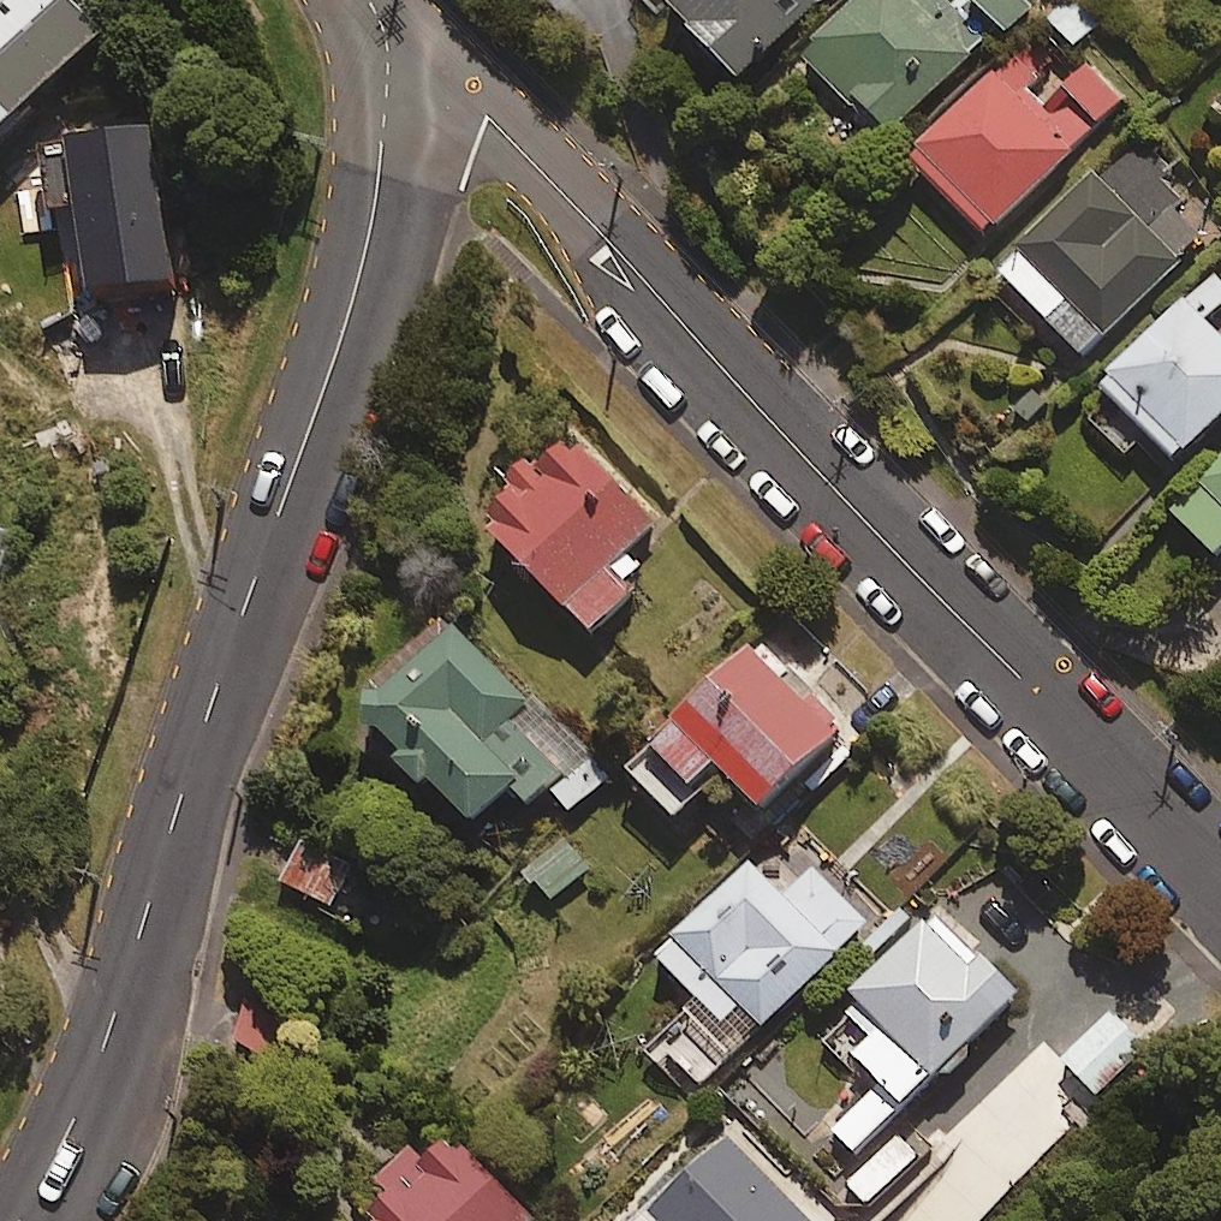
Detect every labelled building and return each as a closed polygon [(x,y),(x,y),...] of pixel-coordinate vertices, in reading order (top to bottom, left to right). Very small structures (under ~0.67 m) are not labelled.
[(114,43),(71,3),(74,0),(1,0),(0,1),(0,146),(8,154),(114,43)] [(655,18),(665,8),(748,87),(832,0),(636,0),(655,18)] [(940,0),(878,0),(812,67),(893,146),(989,48),(940,0)] [(1019,0),(986,0),(978,10),(1013,41),(1036,15),(1019,0)] [(1079,0),(1067,0),(1048,20),(1078,50),(1103,24),(1079,0)] [(1091,72),(1050,115),(1029,95),(1059,64),(1036,42),(915,169),(995,245),(1127,106),(1091,72)] [(1088,367),(1212,251),(1174,210),(1189,195),(1144,146),(1004,276),(1088,367)] [(1220,437),(1220,340),(1209,329),(1220,317),(1220,274),(1105,394),(1187,473),(1220,437)] [(490,535),(599,643),(641,601),(632,591),(646,577),(631,563),(661,533),(576,449),(549,476),(535,475),(526,480),(518,492),(519,505),(490,535)] [(1177,520),(1220,561),(1220,473),(1177,520)] [(448,629),(356,735),(435,803),(443,794),(489,834),(518,800),(534,814),(552,794),(578,817),(615,774),(448,629)] [(851,745),(753,650),(630,777),(683,828),(729,781),(774,824),(851,745)] [(594,869),(565,843),(530,881),(558,907),(594,869)] [(355,875),(302,849),(284,886),(337,912),(355,875)] [(789,902),(756,870),(664,966),(733,1033),(750,1015),(772,1036),(873,930),(815,875),(789,902)] [(953,1088),(1028,998),(989,966),(982,973),(924,925),(827,1042),(884,1090),(836,1147),(860,1167),(904,1115),(911,1121),(945,1081),(953,1088)] [(306,1042),(257,1004),(233,1035),(281,1073),(306,1042)] [(1152,1053),(1113,1017),(1054,1082),(1093,1117),(1152,1053)] [(925,1164),(902,1140),(851,1190),(874,1213),(925,1164)] [(417,1158),(386,1191),(396,1202),(378,1220),(535,1220),(458,1148),(433,1173),(417,1158)]
